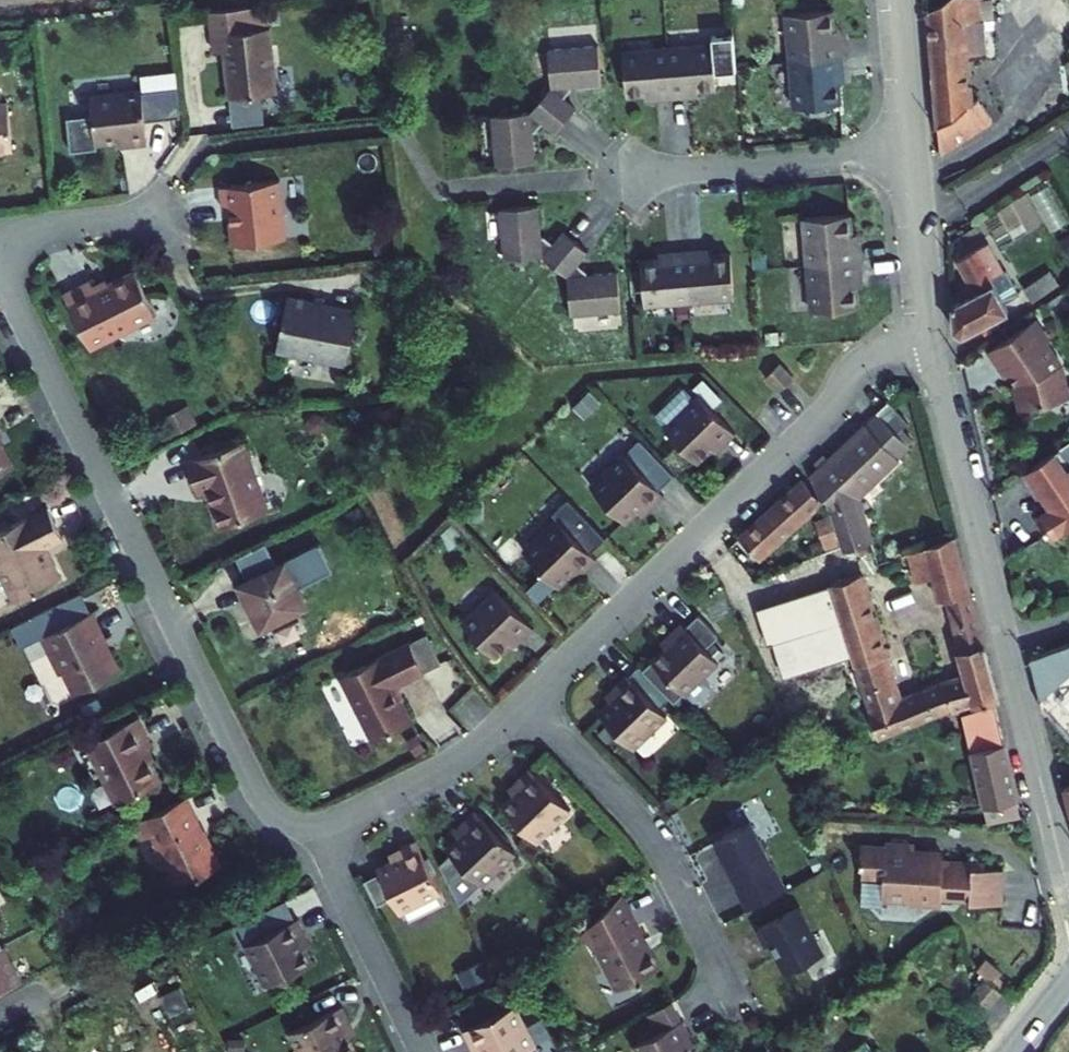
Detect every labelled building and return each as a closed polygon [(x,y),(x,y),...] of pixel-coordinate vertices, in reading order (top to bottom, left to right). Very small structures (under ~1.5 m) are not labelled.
[(939,154),(990,121),(976,100),(967,106),(962,58),(984,56),(981,22),(990,21),(988,0),(980,0),(977,0),(939,0),(925,9),(937,126),(939,154)] [(1068,18),(1068,0),(1061,0),(1068,18)] [(204,10),(206,33),(208,51),(216,50),(220,99),(270,94),(264,28),(261,28),(259,5),(204,10)] [(832,76),(839,75),(837,43),(830,44),(827,13),(781,17),(789,110),(835,107),(832,76)] [(552,133),(573,109),(560,98),(568,89),(568,86),(599,84),(595,45),(545,49),(548,87),(527,112),(489,115),(493,165),(531,162),(529,131),(532,131),(540,122),(552,133)] [(685,91),(714,89),(711,49),(699,50),(699,46),(638,51),(638,55),(620,56),(623,96),(653,93),(654,100),(686,98),(685,91)] [(138,90),(143,139),(170,137),(163,75),(132,78),(134,91),(138,90)] [(134,91),(87,95),(92,143),(125,140),(125,144),(144,142),(143,139),(138,90),(134,91)] [(272,192),(210,197),(213,224),(223,223),(226,257),(277,252),(272,192)] [(582,272),(574,265),(584,252),(560,231),(549,244),(541,236),(537,237),(535,206),(496,209),(500,260),(539,256),(563,277),(566,315),(617,312),(613,273),(582,275),(582,272)] [(848,279),(855,278),(852,246),(845,247),(843,216),(797,219),(804,313),(850,310),(848,279)] [(994,231),(956,254),(972,281),(953,294),(956,325),(972,331),(1022,298),(1016,290),(1001,267),(1013,259),(994,231)] [(718,296),(731,295),(728,255),(698,258),(698,251),(666,253),(666,260),(637,263),(640,302),(658,300),(658,304),(719,300),(718,296)] [(1036,275),(1045,288),(1068,273),(1068,267),(1062,257),(1036,275)] [(1001,267),(1016,290),(1028,282),(1013,259),(1001,267)] [(84,277),(59,290),(85,343),(149,312),(126,266),(87,285),(84,277)] [(342,306),(272,291),(261,346),(330,360),(342,306)] [(990,338),(1007,364),(1012,361),(1019,372),(1024,395),(1068,386),(1068,384),(1062,353),(1050,335),(1052,328),(1038,306),(990,338)] [(756,376),(770,391),(785,377),(771,362),(756,376)] [(714,446),(726,434),(690,396),(655,429),(687,462),(709,440),(714,446)] [(837,538),(838,541),(867,535),(857,487),(871,473),(886,458),(896,449),(895,448),(907,437),(875,403),(863,414),(863,413),(825,451),(808,467),(809,469),(821,483),(837,538)] [(1052,442),(1062,463),(1066,460),(1056,438),(1052,442)] [(262,510),(239,439),(182,458),(193,491),(201,488),(214,526),(262,510)] [(1017,465),(1033,490),(1037,487),(1043,483),(1048,490),(1046,498),(1045,499),(1029,509),(1044,532),(1057,524),(1057,525),(1068,518),(1068,458),(1066,460),(1062,463),(1052,442),(1017,465)] [(643,506),(656,493),(616,452),(583,484),(617,519),(637,500),(643,506)] [(6,455),(0,456),(0,469),(9,464),(6,455)] [(737,529),(753,548),(818,491),(814,482),(800,470),(737,529)] [(1043,483),(1037,487),(1045,499),(1046,498),(1048,490),(1043,483)] [(0,524),(0,577),(8,594),(56,571),(41,541),(58,533),(44,503),(0,524)] [(576,570),(589,558),(549,516),(516,548),(550,583),(570,564),(576,570)] [(826,575),(875,724),(947,697),(948,701),(996,689),(952,525),(903,543),(910,569),(927,563),(935,588),(941,587),(954,632),(951,633),(961,663),(939,666),(941,670),(896,688),(857,564),(826,575)] [(889,539),(892,547),(903,543),(899,536),(889,539)] [(255,543),(232,554),(242,574),(238,576),(244,588),(239,590),(257,625),(266,621),(271,629),(292,618),(289,612),(299,606),(276,561),(266,565),(255,543)] [(513,637),(526,626),(489,587),(454,620),(486,653),(508,632),(513,637)] [(86,609),(35,632),(54,673),(64,669),(72,687),(114,668),(86,609)] [(648,652),(679,686),(714,653),(677,614),(665,626),(670,631),(648,652)] [(415,636),(398,644),(412,674),(429,665),(415,636)] [(1051,713),(1068,698),(1068,636),(1028,648),(1041,699),(1051,713)] [(398,644),(328,678),(360,744),(400,725),(382,688),(412,674),(398,644)] [(661,686),(634,657),(624,667),(652,696),(661,686)] [(629,740),(663,707),(652,696),(624,667),(623,666),(610,679),(615,685),(595,704),(629,740)] [(1020,804),(991,693),(960,701),(979,799),(977,799),(980,810),(1020,804)] [(131,711),(81,736),(111,796),(150,777),(134,744),(145,739),(131,711)] [(532,833),(566,800),(526,759),(513,771),(519,778),(498,797),(532,833)] [(177,793),(123,819),(132,837),(144,831),(169,882),(214,860),(203,838),(199,840),(177,793)] [(477,875),(511,842),(471,801),(457,814),(463,820),(443,839),(477,875)] [(740,908),(788,886),(754,814),(707,836),(740,908)] [(436,882),(411,830),(394,839),(397,846),(372,858),(374,863),(379,873),(365,880),(372,895),(386,887),(394,903),(436,882)] [(861,857),(861,869),(883,869),(882,887),(909,888),(909,892),(941,893),(941,886),(969,887),(969,889),(1002,890),(1002,854),(984,854),(984,848),(942,847),(942,841),(923,841),(923,845),(913,844),(913,833),(884,832),(883,836),(859,836),(859,857),(861,857)] [(379,873),(374,863),(360,870),(365,880),(379,873)] [(653,961),(616,884),(576,923),(591,939),(612,981),(653,961)] [(817,944),(794,897),(753,917),(761,934),(765,932),(780,963),(817,944)] [(260,977),(303,956),(291,931),(299,927),(290,911),(240,935),(260,977)] [(15,979),(0,949),(0,987),(15,979)] [(974,960),(991,974),(999,965),(982,951),(974,960)] [(970,989),(987,1002),(999,986),(982,973),(970,989)] [(679,1029),(685,1026),(678,1011),(677,1012),(667,992),(641,1005),(651,1025),(630,1035),(639,1051),(690,1051),(679,1029)] [(528,1038),(508,996),(457,1021),(466,1037),(473,1034),(482,1051),(500,1051),(528,1038)] [(346,1043),(334,1018),(341,1014),(333,998),(282,1023),(297,1051),(327,1051),(346,1043)] [(871,1039),(847,1051),(878,1051),(871,1039)]
